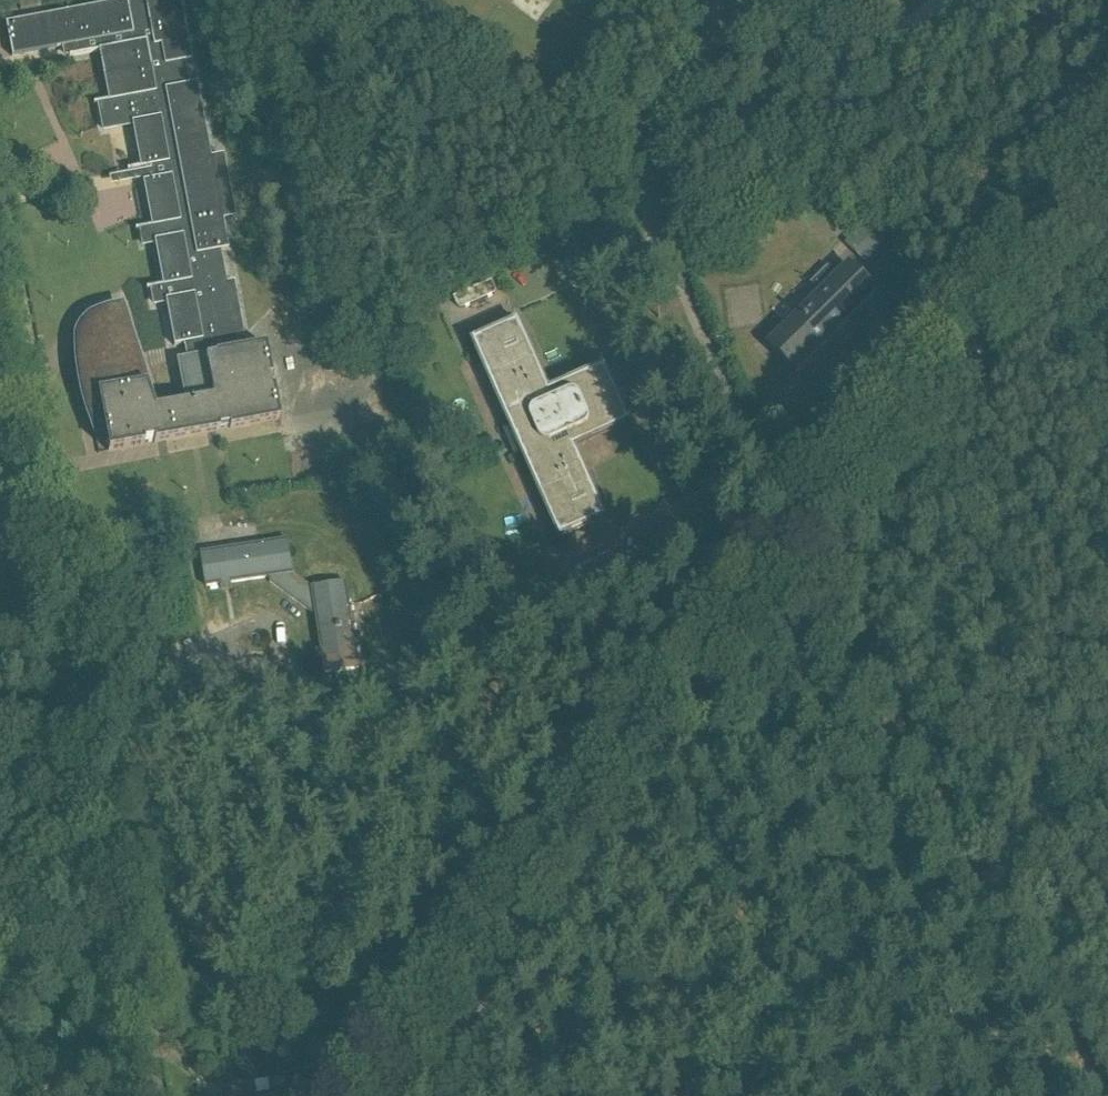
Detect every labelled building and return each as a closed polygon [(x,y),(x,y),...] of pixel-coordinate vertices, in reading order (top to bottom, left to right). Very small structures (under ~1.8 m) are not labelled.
[(188,343),(191,357),(176,360),(185,403),(153,408),(120,307),(96,315),(91,317),(88,319),(85,321),(83,324),(81,328),(79,331),(78,335),(77,338),(77,342),(78,346),(94,430),(104,428),(108,452),(144,445),(143,443),(153,441),(154,443),(219,431),(219,428),(229,426),(229,429),(279,419),(273,387),(271,388),(269,378),(271,377),(265,346),(247,349),(234,281),(225,283),(219,251),(229,250),(223,217),(233,215),(223,161),(212,163),(198,84),(189,85),(185,63),(192,62),(180,0),(133,0),(6,24),(13,57),(68,46),(70,57),(99,52),(109,103),(99,104),(104,130),(132,125),(141,169),(151,167),(154,180),(143,183),(151,226),(140,228),(143,245),(154,243),(162,286),(151,288),(154,304),(165,302),(174,346),(188,343)] [(846,246),(868,266),(888,245),(867,224),(846,246)] [(810,284),(821,294),(770,345),(797,373),(877,293),(850,265),(839,276),(828,266),(810,284)] [(496,290),(496,289),(492,281),(454,298),(458,306),(458,307),(459,308),(460,309),(461,309),(463,309),(464,309),(494,295),(495,295),(496,294),(496,293),(496,292),(496,290)] [(563,537),(597,521),(604,519),(604,520),(606,519),(604,515),(575,448),(586,443),(584,438),(601,431),(603,435),(631,423),(630,421),(606,367),(582,378),(584,383),(563,392),(561,387),(550,392),(518,321),(517,322),(517,324),(476,342),(476,340),(474,341),(480,356),(488,353),(513,409),(505,412),(512,429),(507,431),(517,454),(522,451),(530,468),(538,465),(562,520),(555,524),(561,539),(563,538),(563,537)] [(314,588),(294,573),(289,539),(200,554),(207,588),(222,587),(224,591),(232,590),(232,584),(266,579),(317,616),(312,589),(314,588)] [(312,589),(317,616),(322,650),(315,651),(318,661),(324,662),(326,675),(361,669),(347,583),(314,588),(312,589)]
